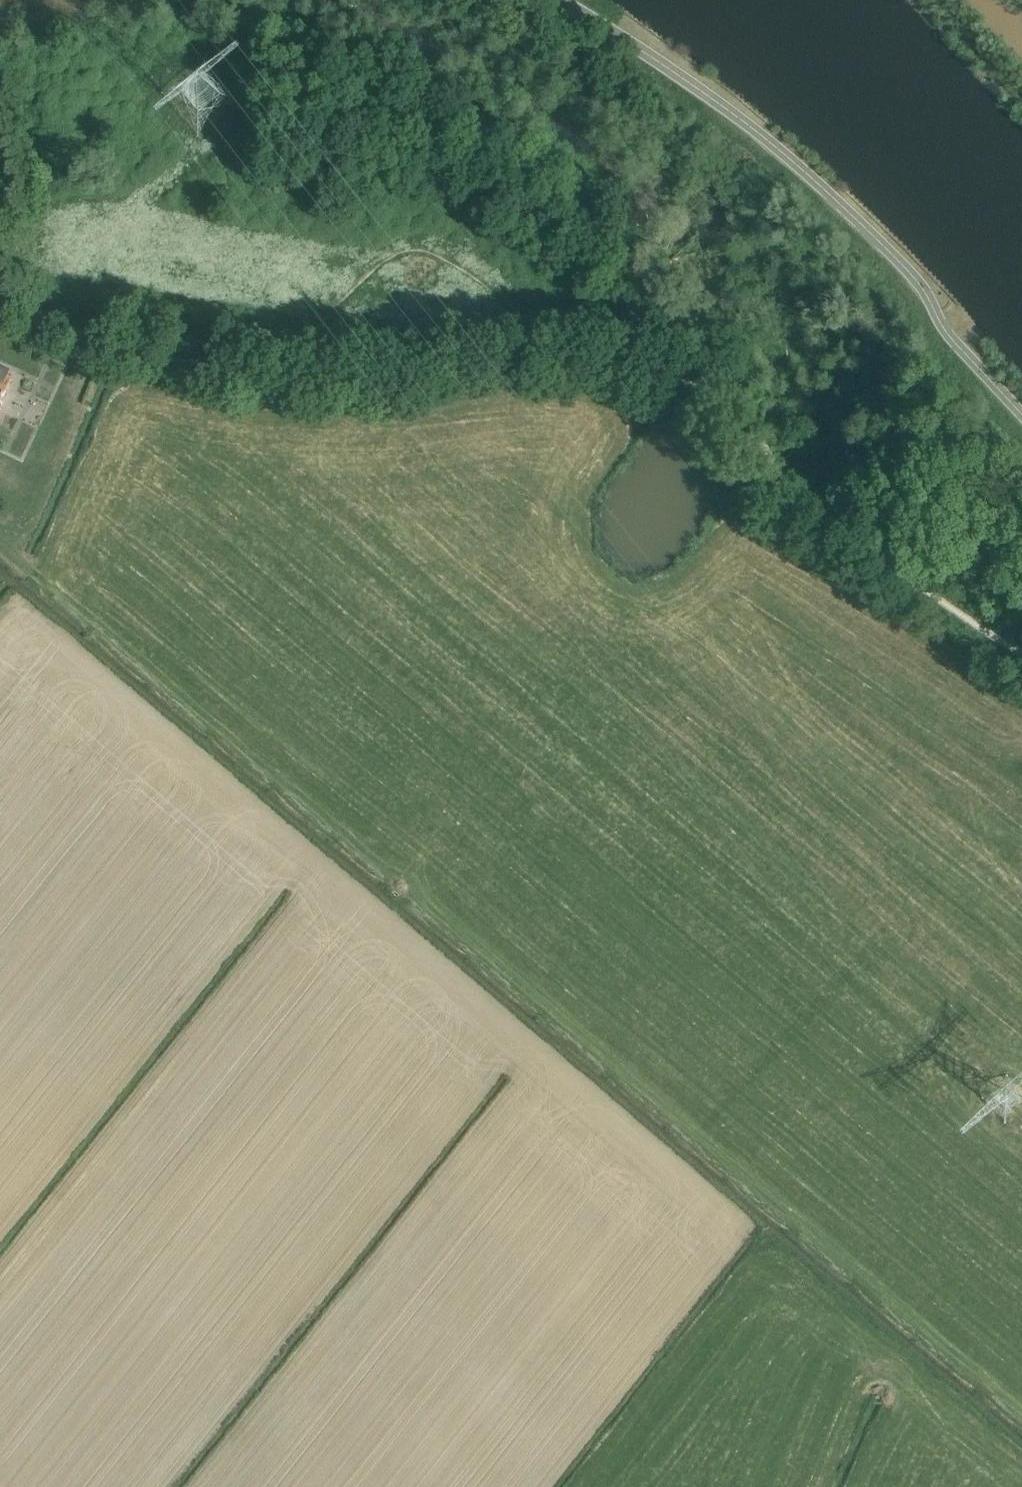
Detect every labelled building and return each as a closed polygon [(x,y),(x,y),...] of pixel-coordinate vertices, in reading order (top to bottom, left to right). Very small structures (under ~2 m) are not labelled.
[(9,377),(13,370),(0,364),(0,403),(12,379),(9,377)]
